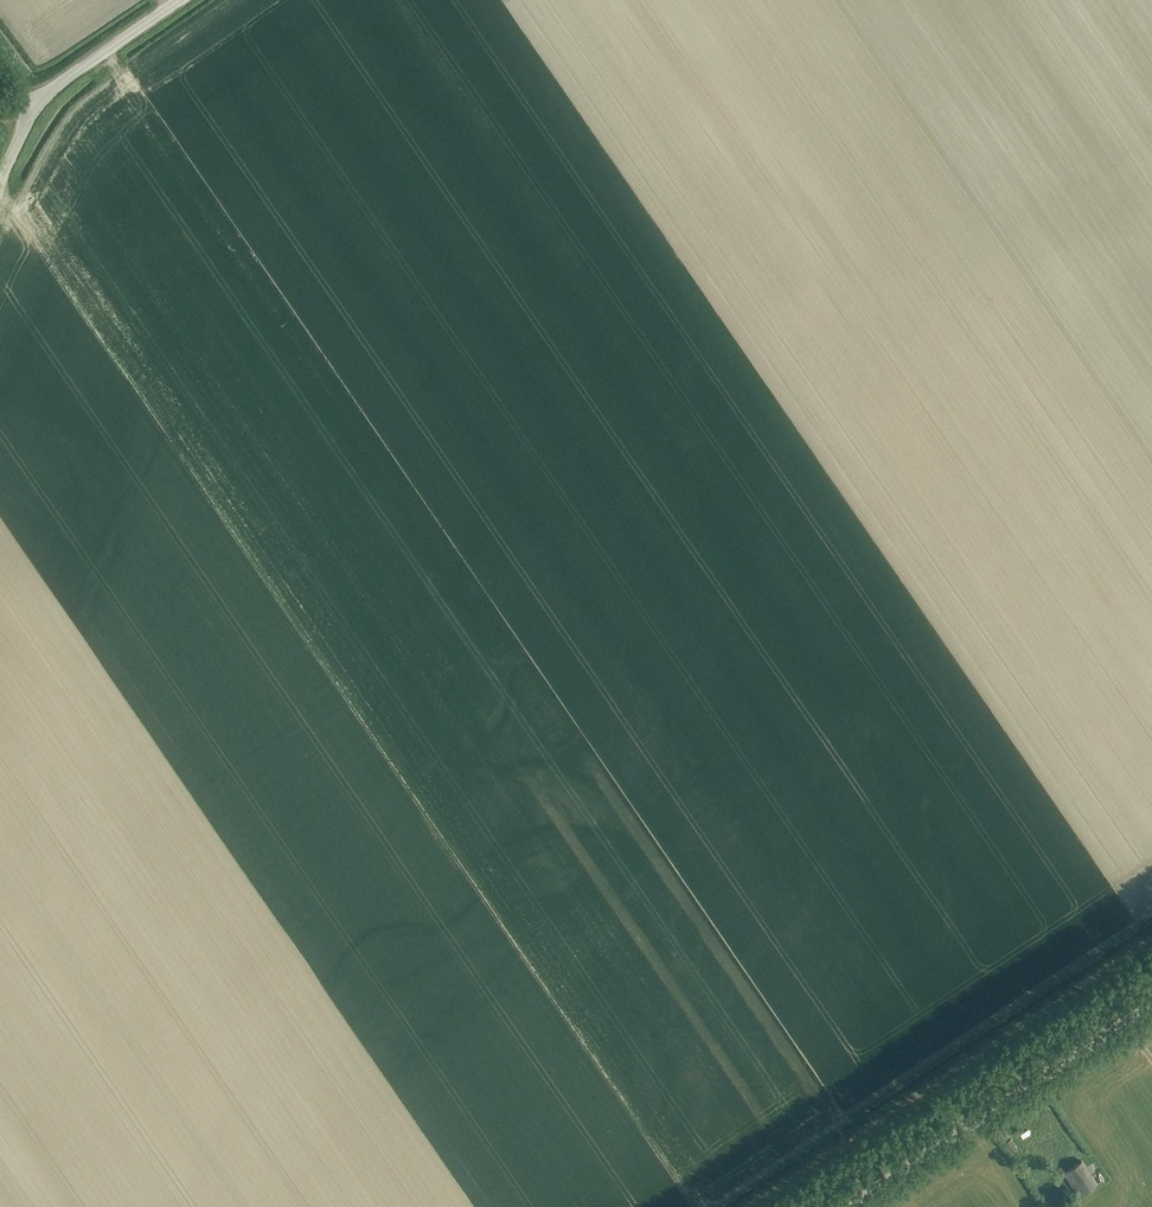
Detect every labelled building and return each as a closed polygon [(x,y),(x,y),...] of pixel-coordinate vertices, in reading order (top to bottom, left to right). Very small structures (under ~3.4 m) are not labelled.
[(1064,1172),(1080,1195),(1098,1183),(1082,1160),(1064,1172)]
